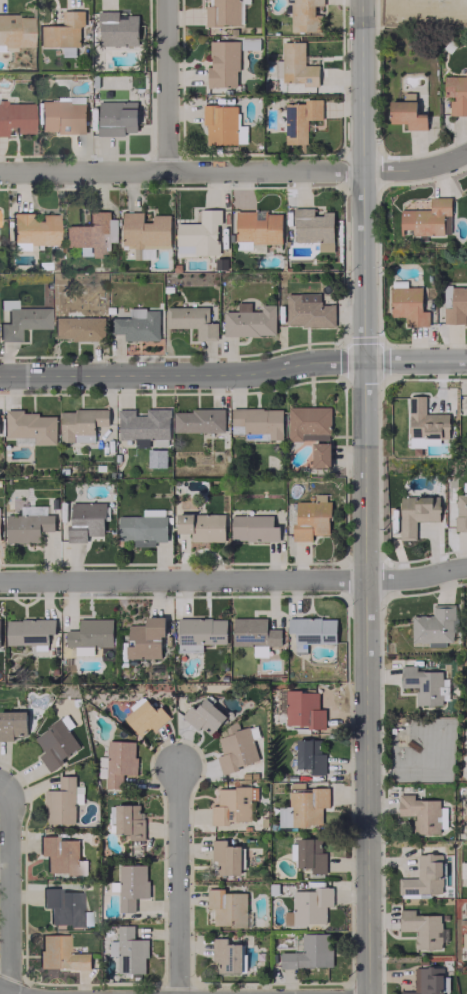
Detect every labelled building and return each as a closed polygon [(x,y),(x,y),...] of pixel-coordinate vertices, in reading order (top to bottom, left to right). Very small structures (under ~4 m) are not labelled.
[(205,25),(243,25),(242,3),(249,3),(249,0),(210,0),(210,5),(205,5),(205,25)] [(315,10),(315,5),(323,5),(323,0),(291,0),(290,31),(320,32),(320,10),(315,10)] [(37,46),(79,47),(79,26),(83,26),(83,11),(62,10),(62,25),(38,25),(37,46)] [(137,12),(98,13),(99,46),(138,45),(137,12)] [(31,14),(0,15),(0,50),(1,50),(1,47),(31,46),(31,14)] [(238,40),(210,40),(209,67),(207,67),(206,87),(237,87),(238,40)] [(304,65),(304,41),(281,42),(281,61),(275,61),(275,75),(281,74),(282,82),(302,82),(302,86),(318,86),(318,64),(304,65)] [(466,115),(466,69),(464,69),(464,76),(443,76),(443,98),(449,98),(449,115),(466,115)] [(389,123),(406,123),(406,130),(426,130),(426,113),(415,113),(415,92),(402,92),(402,100),(388,101),(389,123)] [(284,104),(284,144),(307,143),(306,120),(321,119),(321,99),(303,99),(303,103),(284,104)] [(84,133),(84,101),(39,101),(39,133),(84,133)] [(136,101),(97,102),(98,135),(136,134),(136,101)] [(32,102),(0,102),(0,136),(5,136),(5,126),(14,126),(14,133),(32,133),(32,102)] [(246,144),(246,125),(237,125),(237,104),(203,105),(204,144),(246,144)] [(399,228),(412,228),(412,234),(450,235),(451,198),(430,197),(429,210),(400,209),(399,228)] [(332,211),(322,211),(322,215),(313,215),(313,207),(294,208),(295,242),(333,241),(332,211)] [(176,223),(176,255),(217,254),(217,223),(221,223),(220,209),(195,210),(195,223),(176,223)] [(63,225),(63,247),(76,247),(76,255),(110,255),(110,240),(116,240),(116,219),(109,219),(109,211),(87,211),(87,226),(63,225)] [(281,247),(281,212),(236,211),(235,246),(281,247)] [(169,215),(151,215),(151,222),(142,222),(142,212),(122,212),(122,254),(153,253),(153,248),(170,248),(169,215)] [(39,214),(39,220),(30,220),(30,213),(10,213),(11,244),(57,244),(56,214),(39,214)] [(450,307),(443,307),(444,324),(465,323),(464,315),(466,315),(466,286),(450,287),(450,307)] [(421,287),(390,287),(390,317),(405,317),(405,326),(428,326),(428,311),(421,311),(421,287)] [(285,294),(286,326),(334,326),(334,304),(320,304),(319,293),(285,294)] [(15,307),(15,300),(5,300),(6,323),(0,323),(0,341),(19,341),(18,328),(49,328),(49,307),(15,307)] [(223,336),(275,335),(274,305),(260,305),(260,311),(250,311),(250,302),(236,303),(236,310),(222,310),(223,336)] [(207,306),(165,307),(166,328),(195,327),(196,338),(217,338),(216,322),(208,323),(207,306)] [(53,317),(52,339),(103,340),(104,317),(53,317)] [(408,395),(408,438),(448,437),(448,413),(425,414),(424,395),(408,395)] [(330,441),(330,407),(288,406),(287,440),(330,441)] [(117,439),(134,439),(134,446),(148,447),(148,438),(168,439),(169,408),(145,408),(145,415),(134,415),(134,409),(118,409),(117,439)] [(281,408),(230,409),(231,434),(252,433),(252,440),(282,439),(281,408)] [(60,442),(94,442),(94,426),(107,426),(107,410),(60,409),(60,442)] [(224,410),(173,409),(173,432),(223,432),(224,410)] [(56,444),(56,416),(37,416),(37,411),(5,411),(5,437),(15,437),(15,440),(33,440),(33,444),(56,444)] [(330,467),(329,443),(312,443),(312,468),(330,467)] [(454,531),(466,531),(466,494),(455,493),(454,531)] [(415,521),(438,521),(439,496),(400,496),(399,539),(415,540),(415,521)] [(311,540),(311,534),(329,534),(329,501),(293,501),(294,541),(311,540)] [(103,535),(104,503),(69,502),(68,542),(85,542),(85,535),(103,535)] [(39,542),(39,531),(53,531),(53,514),(45,514),(45,505),(19,506),(19,514),(5,515),(5,543),(39,542)] [(224,514),(176,513),(176,532),(190,533),(190,541),(224,542),(224,514)] [(272,515),(230,515),(230,540),(278,541),(279,526),(272,526),(272,515)] [(117,540),(133,540),(133,546),(154,546),(154,541),(166,541),(166,516),(118,516),(117,540)] [(411,615),(411,642),(429,642),(429,645),(452,645),(452,631),(456,631),(456,604),(430,604),(430,615),(411,615)] [(160,658),(160,636),(164,636),(164,617),(144,617),(144,625),(127,625),(127,658),(160,658)] [(266,617),(232,618),(232,646),(252,646),(253,657),(267,657),(267,646),(280,646),(280,628),(266,628),(266,617)] [(112,618),(78,619),(78,630),(65,630),(65,646),(74,646),(74,655),(93,654),(93,646),(112,646),(112,618)] [(226,644),(225,618),(177,618),(177,653),(202,652),(202,644),(226,644)] [(336,618),(288,618),(287,632),(295,633),(295,651),(306,651),(306,643),(335,643),(336,618)] [(47,644),(47,634),(54,634),(54,619),(5,619),(5,645),(47,644)] [(441,671),(415,671),(415,665),(400,665),(400,687),(416,687),(415,704),(448,704),(448,678),(441,678),(441,671)] [(285,691),(285,726),(324,727),(324,709),(317,709),(318,691),(285,691)] [(180,717),(196,730),(199,727),(210,736),(226,716),(203,697),(194,709),(190,705),(180,717)] [(155,709),(146,699),(124,719),(139,736),(148,728),(152,732),(169,717),(159,706),(155,709)] [(25,711),(0,711),(0,741),(12,740),(12,736),(26,736),(25,711)] [(47,770),(80,748),(67,730),(73,726),(66,715),(33,737),(43,753),(38,756),(47,770)] [(216,756),(220,772),(258,762),(249,728),(217,737),(222,755),(216,756)] [(320,740),(296,739),(296,768),(310,769),(310,774),(324,774),(325,753),(319,753),(320,740)] [(105,788),(121,789),(122,775),(135,775),(135,741),(106,741),(105,788)] [(74,776),(58,776),(58,789),(45,790),(45,823),(75,823),(74,776)] [(211,823),(250,822),(250,799),(256,799),(256,787),(217,787),(217,805),(210,806),(211,823)] [(278,806),(277,826),(321,826),(321,807),(328,807),(328,789),(288,789),(288,806),(278,806)] [(413,833),(439,834),(439,826),(446,826),(447,807),(439,807),(439,800),(413,799),(413,794),(398,794),(397,815),(413,815),(413,833)] [(142,804),(109,805),(109,833),(128,833),(128,840),(142,839),(142,804)] [(77,839),(54,840),(54,836),(38,836),(38,855),(45,855),(45,874),(85,874),(85,860),(78,860),(77,839)] [(326,873),(325,852),(320,852),(320,838),(296,839),(297,867),(310,867),(310,873),(326,873)] [(226,840),(211,839),(211,861),(216,861),(216,875),(243,875),(243,846),(226,846),(226,840)] [(441,893),(441,876),(448,876),(448,863),(441,863),(441,854),(416,854),(416,878),(397,878),(397,896),(422,897),(422,893),(441,893)] [(134,912),(135,897),(147,898),(147,865),(118,864),(117,911),(134,912)] [(331,906),(331,887),(315,887),(315,891),(292,890),(292,911),(284,911),(283,924),(325,925),(325,906),(331,906)] [(80,892),(60,892),(60,888),(41,888),(41,908),(48,907),(48,926),(81,925),(80,892)] [(206,909),(213,908),(213,926),(250,926),(250,913),(246,913),(245,892),(223,893),(223,888),(206,889),(206,909)] [(414,949),(440,950),(441,915),(414,914),(414,910),(399,910),(399,930),(414,931),(414,949)] [(133,925),(116,925),(117,941),(108,941),(108,956),(116,956),(117,973),(145,973),(144,958),(148,958),(147,939),(133,939),(133,925)] [(331,967),(331,933),(301,933),(301,952),(279,953),(280,968),(331,967)] [(38,968),(89,969),(89,953),(67,953),(68,935),(38,934),(38,968)] [(217,973),(243,973),(243,944),(226,944),(226,938),(211,937),(211,962),(217,962),(217,973)] [(414,991),(400,991),(400,993),(442,993),(442,967),(413,967),(414,991)]
